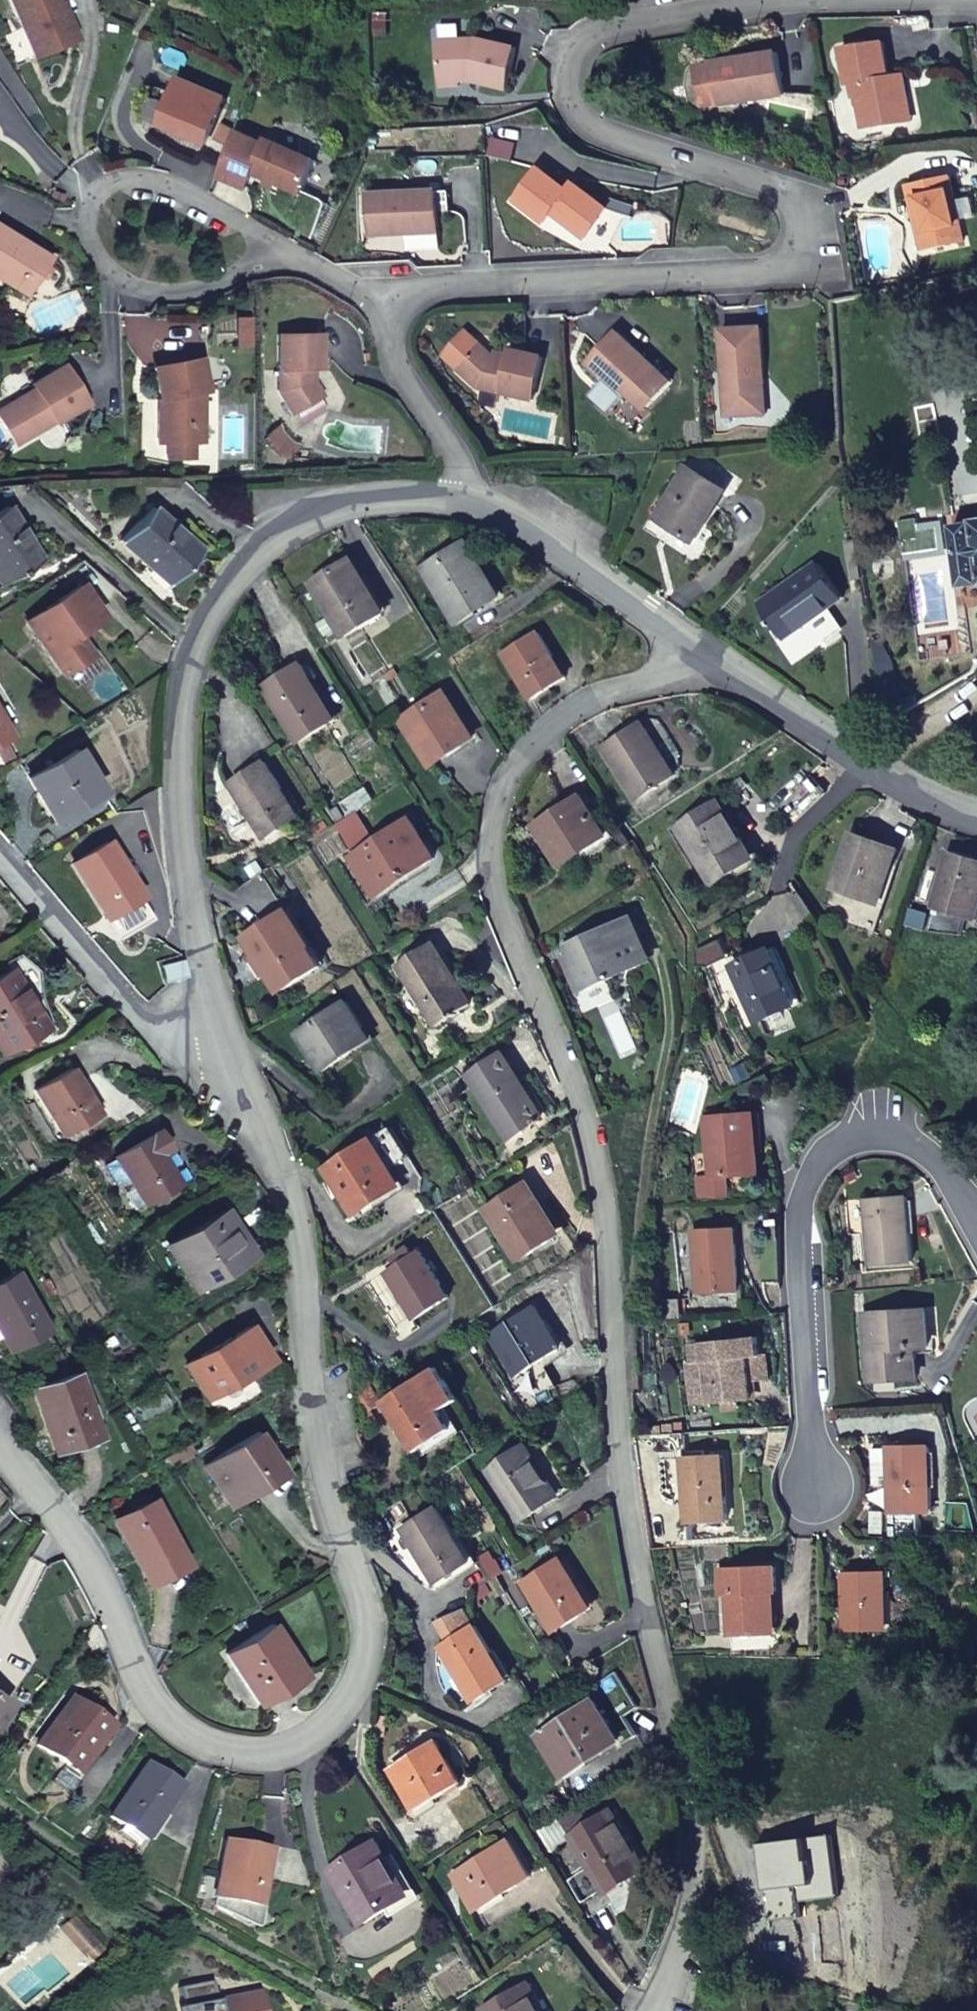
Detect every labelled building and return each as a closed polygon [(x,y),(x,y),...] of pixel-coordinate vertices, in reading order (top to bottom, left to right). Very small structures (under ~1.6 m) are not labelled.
[(37,61),(78,43),(57,0),(10,0),(37,61)] [(900,120),(893,73),(886,75),(880,39),(838,45),(844,81),(852,80),(858,126),(900,120)] [(480,42),(437,44),(439,85),(456,84),(456,79),(470,79),(470,84),(505,93),(515,51),(480,42)] [(736,66),(722,68),(717,64),(704,66),(704,69),(710,106),(711,109),(779,99),(772,55),(735,61),(736,66)] [(710,106),(704,69),(691,71),(697,108),(710,106)] [(901,72),(893,73),(900,120),(908,119),(901,72)] [(223,102),(178,83),(166,114),(178,119),(173,133),(206,146),(223,102)] [(178,119),(166,114),(161,128),(173,133),(178,119)] [(318,161),(268,140),(266,144),(237,131),(217,177),(247,190),(254,175),(303,196),(318,161)] [(566,194),(539,173),(512,206),(542,228),(552,216),(584,244),(607,213),(572,187),(566,194)] [(904,188),(912,224),(913,224),(918,223),(925,252),(962,244),(947,178),(904,188)] [(409,230),(439,229),(439,214),(438,194),(438,193),(369,195),(370,237),(410,236),(409,230)] [(450,194),(438,194),(439,214),(451,214),(450,194)] [(913,224),(912,224),(919,253),(925,252),(918,223),(913,224)] [(31,288),(48,260),(0,230),(0,281),(10,287),(15,278),(31,288)] [(25,297),(31,288),(15,278),(10,287),(25,297)] [(718,334),(721,374),(726,374),(727,384),(722,385),(724,418),(764,415),(759,331),(718,334)] [(276,335),(277,393),(290,414),(321,397),(313,381),(310,382),(309,370),(319,370),(319,334),(276,335)] [(622,387),(650,412),(673,387),(618,336),(587,369),(615,395),(618,391),(622,387)] [(508,366),(492,361),(480,350),(459,375),(479,395),(534,407),(543,362),(510,356),(508,366)] [(161,446),(168,446),(193,444),(206,443),(203,394),(208,393),(200,359),(156,370),(163,402),(167,401),(168,415),(159,415),(161,446)] [(55,419),(58,423),(88,405),(63,366),(32,386),(36,391),(0,412),(0,416),(19,446),(47,429),(45,426),(55,419)] [(645,417),(650,412),(622,387),(618,391),(615,395),(622,402),(625,398),(645,417)] [(290,446),(277,427),(265,438),(277,456),(285,459),(298,447),(290,446)] [(193,444),(168,446),(169,462),(194,461),(193,444)] [(726,490),(689,467),(657,519),(694,542),(726,490)] [(22,574),(19,569),(37,557),(6,506),(0,510),(0,582),(3,586),(22,574)] [(171,584),(186,567),(181,564),(197,547),(152,508),(122,541),(171,584)] [(952,527),(961,588),(976,587),(976,521),(973,522),(973,525),(952,527)] [(468,545),(426,570),(458,622),(499,597),(468,545)] [(181,564),(186,567),(201,551),(197,547),(181,564)] [(19,569),(22,574),(40,562),(37,557),(19,569)] [(353,561),(313,584),(347,637),(385,613),(353,561)] [(869,576),(894,574),(893,562),(868,564),(869,576)] [(820,564),(760,604),(783,639),(798,661),(839,632),(824,611),(843,598),(820,564)] [(80,586),(28,622),(65,675),(92,656),(77,634),(102,617),(80,586)] [(504,655),(531,699),(566,678),(539,633),(504,655)] [(882,643),(873,643),(879,681),(891,680),(894,680),(891,661),(882,643)] [(302,665),(265,687),(301,742),(335,720),(302,665)] [(445,694),(403,721),(431,765),(472,737),(445,694)] [(10,736),(0,718),(0,742),(10,736)] [(644,724),(606,748),(638,799),(676,776),(644,724)] [(56,822),(79,808),(75,801),(99,787),(76,750),(29,779),(56,822)] [(266,762),(232,784),(265,839),(300,817),(266,762)] [(789,827),(825,794),(802,770),(767,802),(789,827)] [(75,801),(79,808),(102,793),(99,787),(75,801)] [(535,827),(562,866),(606,837),(580,797),(535,827)] [(719,803),(678,828),(714,885),(754,861),(719,803)] [(412,819),(352,857),(376,896),(437,858),(412,819)] [(827,908),(837,921),(840,924),(868,933),(898,850),(853,834),(827,908)] [(108,842),(73,864),(121,939),(153,918),(108,842)] [(929,931),(959,935),(965,915),(975,918),(976,912),(976,861),(950,853),(929,931)] [(287,912),(245,938),(257,956),(279,991),(320,965),(287,912)] [(627,920),(574,943),(578,952),(564,959),(580,994),(615,977),(612,971),(644,958),(627,920)] [(398,964),(437,1026),(472,1004),(433,942),(398,964)] [(777,947),(733,966),(756,1022),(801,1003),(777,947)] [(188,976),(183,959),(163,965),(167,981),(188,976)] [(8,1031),(17,1045),(46,1027),(10,969),(0,976),(0,1036),(8,1031)] [(322,1071),(356,1048),(352,1042),(367,1033),(348,1002),(298,1034),(322,1071)] [(0,1036),(0,1045),(5,1053),(17,1045),(8,1031),(0,1036)] [(352,1042),(356,1048),(371,1039),(367,1033),(352,1042)] [(504,1054),(469,1076),(509,1138),(540,1119),(504,1054)] [(72,1070),(37,1092),(65,1136),(100,1114),(72,1070)] [(707,1117),(712,1176),(725,1175),(759,1172),(754,1113),(707,1117)] [(158,1131),(118,1158),(147,1204),(178,1184),(160,1153),(169,1148),(158,1131)] [(400,1184),(373,1139),(328,1167),(355,1212),(400,1184)] [(725,1175),(712,1176),(695,1178),(697,1194),(726,1191),(725,1175)] [(525,1184),(487,1208),(519,1258),(556,1234),(525,1184)] [(906,1198),(865,1201),(870,1265),(912,1261),(906,1198)] [(220,1215),(170,1247),(198,1290),(247,1259),(220,1215)] [(694,1230),(697,1292),(738,1290),(736,1228),(694,1230)] [(397,1266),(386,1272),(416,1319),(450,1297),(421,1250),(415,1254),(410,1247),(393,1258),(397,1266)] [(44,1359),(58,1350),(15,1274),(0,1282),(0,1336),(2,1335),(10,1351),(33,1339),(44,1359)] [(535,1307),(491,1335),(516,1377),(561,1350),(535,1307)] [(865,1315),(867,1352),(876,1351),(879,1380),(916,1378),(914,1348),(928,1347),(925,1310),(865,1315)] [(242,1332),(188,1367),(209,1399),(264,1365),(242,1332)] [(758,1339),(701,1345),(708,1404),(752,1399),(750,1381),(770,1379),(767,1355),(760,1356),(758,1339)] [(58,1350),(44,1359),(57,1381),(32,1390),(56,1452),(99,1437),(76,1373),(72,1375),(58,1350)] [(876,1351),(867,1352),(869,1381),(879,1380),(876,1351)] [(439,1367),(382,1402),(383,1403),(414,1452),(453,1428),(442,1411),(459,1400),(439,1367)] [(382,1402),(371,1385),(358,1393),(370,1411),(383,1403),(382,1402)] [(256,1432),(203,1466),(231,1508),(283,1474),(256,1432)] [(479,1454),(487,1448),(481,1439),(473,1444),(479,1454)] [(472,1458),(479,1454),(473,1444),(466,1449),(472,1458)] [(189,1445),(167,1458),(173,1468),(195,1454),(189,1445)] [(525,1447),(488,1472),(522,1520),(558,1495),(525,1447)] [(931,1447),(890,1447),(891,1513),(933,1511),(931,1447)] [(724,1457),(682,1458),(687,1524),(728,1521),(724,1457)] [(154,1501),(117,1521),(150,1585),(187,1566),(154,1501)] [(472,1563),(439,1509),(404,1530),(437,1584),(472,1563)] [(494,1579),(503,1574),(490,1552),(481,1558),(494,1579)] [(592,1608),(562,1560),(525,1584),(555,1632),(592,1608)] [(776,1568),(720,1571),(722,1596),(728,1595),(730,1636),(773,1634),(772,1592),(777,1592),(776,1568)] [(886,1574),(844,1575),(845,1630),(887,1628),(886,1574)] [(449,1643),(473,1627),(464,1611),(437,1623),(449,1643)] [(258,1704),(286,1686),(283,1680),(300,1670),(273,1626),(228,1654),(258,1704)] [(475,1626),(473,1627),(449,1643),(441,1648),(475,1703),(509,1682),(475,1626)] [(283,1680),(286,1686),(303,1675),(300,1670),(283,1680)] [(0,1696),(0,1715),(9,1702),(0,1696)] [(37,1747),(64,1765),(76,1774),(108,1728),(70,1701),(37,1747)] [(595,1702),(539,1737),(563,1776),(619,1741),(595,1702)] [(463,1784),(436,1740),(391,1768),(418,1811),(463,1784)] [(76,1774),(64,1765),(51,1783),(63,1791),(76,1774)] [(180,1788),(146,1765),(110,1817),(145,1841),(180,1788)] [(573,1837),(582,1852),(607,1893),(648,1868),(613,1811),(573,1837)] [(530,1876),(509,1842),(455,1875),(476,1910),(530,1876)] [(268,1852),(225,1843),(215,1897),(256,1906),(268,1852)] [(410,1896),(377,1843),(331,1871),(364,1924),(410,1896)] [(560,1865),(593,1916),(614,1904),(607,1893),(582,1852),(560,1865)] [(102,1951),(73,1915),(57,1929),(86,1963),(102,1951)] [(249,1995),(216,2000),(209,1980),(176,1988),(182,2010),(252,2010),(249,1995)] [(485,2010),(541,2010),(536,2002),(539,2001),(529,1985),(485,2010)] [(259,1993),(249,1995),(252,2010),(262,2010),(259,1993)]
